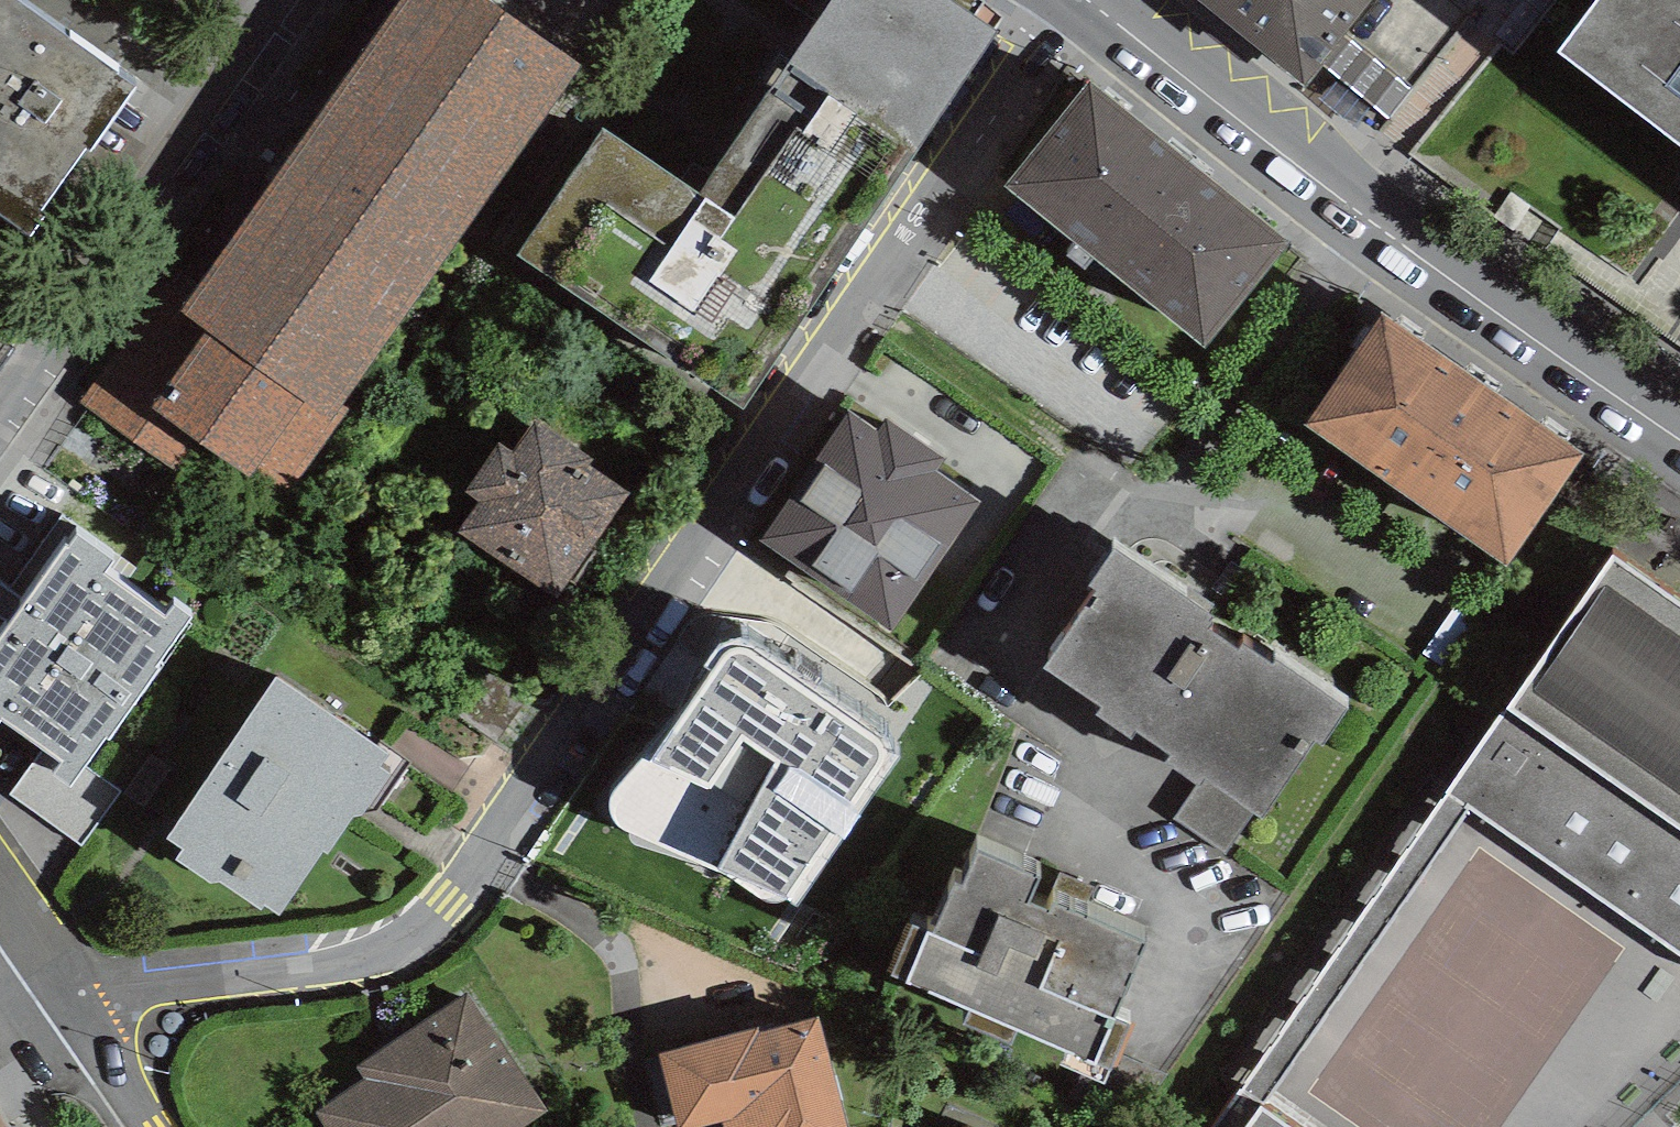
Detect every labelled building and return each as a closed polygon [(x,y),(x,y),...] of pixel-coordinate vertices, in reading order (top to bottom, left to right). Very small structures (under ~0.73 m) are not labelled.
[(42,0),(0,0),(0,198),(28,217),(42,197),(39,194),(85,128),(90,131),(136,64),(42,0)] [(81,399),(135,437),(158,404),(285,493),(349,401),(341,395),(583,54),(506,0),(391,0),(183,295),(164,282),(81,399)] [(986,0),(790,0),(812,15),(698,181),(600,114),(516,241),(743,393),(1000,11),(986,0)] [(1303,75),(1366,0),(1213,0),(1303,75)] [(1558,35),(1679,127),(1679,0),(1585,0),(1558,35)] [(1202,348),(1286,244),(1090,86),(1006,190),(1202,348)] [(1379,318),(1301,429),(1505,571),(1583,460),(1379,318)] [(876,431),(847,411),(759,539),(893,630),(980,502),(935,471),(945,457),(886,416),(876,431)] [(477,494),(457,525),(559,591),(628,484),(587,457),(591,450),(534,412),(512,446),(497,437),(465,486),(477,494)] [(75,521),(63,512),(10,587),(0,580),(0,708),(1,707),(48,740),(11,793),(84,844),(123,788),(81,759),(107,722),(110,724),(159,655),(156,653),(191,604),(173,592),(166,601),(105,558),(113,547),(75,521)] [(1347,694),(1116,531),(1090,567),(1100,574),(1045,651),(1101,690),(1096,698),(1131,723),(1139,713),(1169,735),(1163,743),(1200,769),(1206,760),(1263,801),(1317,725),(1322,728),(1347,694)] [(1615,545),(1447,785),(1470,801),(1679,943),(1679,591),(1615,545)] [(879,729),(872,722),(752,635),(746,632),(739,632),(731,633),(726,635),(620,775),(611,789),(609,799),(611,807),(622,818),(629,823),(630,831),(635,836),(708,858),(719,860),(727,864),(759,887),(766,892),(774,892),(781,892),(789,887),(874,754),(879,743),(879,732),(879,729)] [(390,741),(276,664),(165,828),(181,837),(175,846),(213,872),(218,869),(263,897),(266,893),(280,903),(325,838),(329,841),(351,803),(365,800),(390,760),(381,754),(390,741)] [(1262,1100),(1470,801),(1447,785),(1237,1083),(1262,1100)] [(1039,859),(977,832),(963,867),(956,864),(933,916),(912,907),(891,956),(1110,1050),(1128,1007),(1113,1001),(1146,926),(1031,877),(1039,859)] [(466,988),(356,1062),(365,1075),(316,1108),(328,1126),(517,1126),(547,1107),(466,988)] [(658,1046),(678,1125),(722,1114),(725,1126),(847,1126),(819,1012),(759,1027),(758,1021),(658,1046)] [(1237,1083),(1209,1126),(1302,1126),(1262,1100),(1237,1083)]
